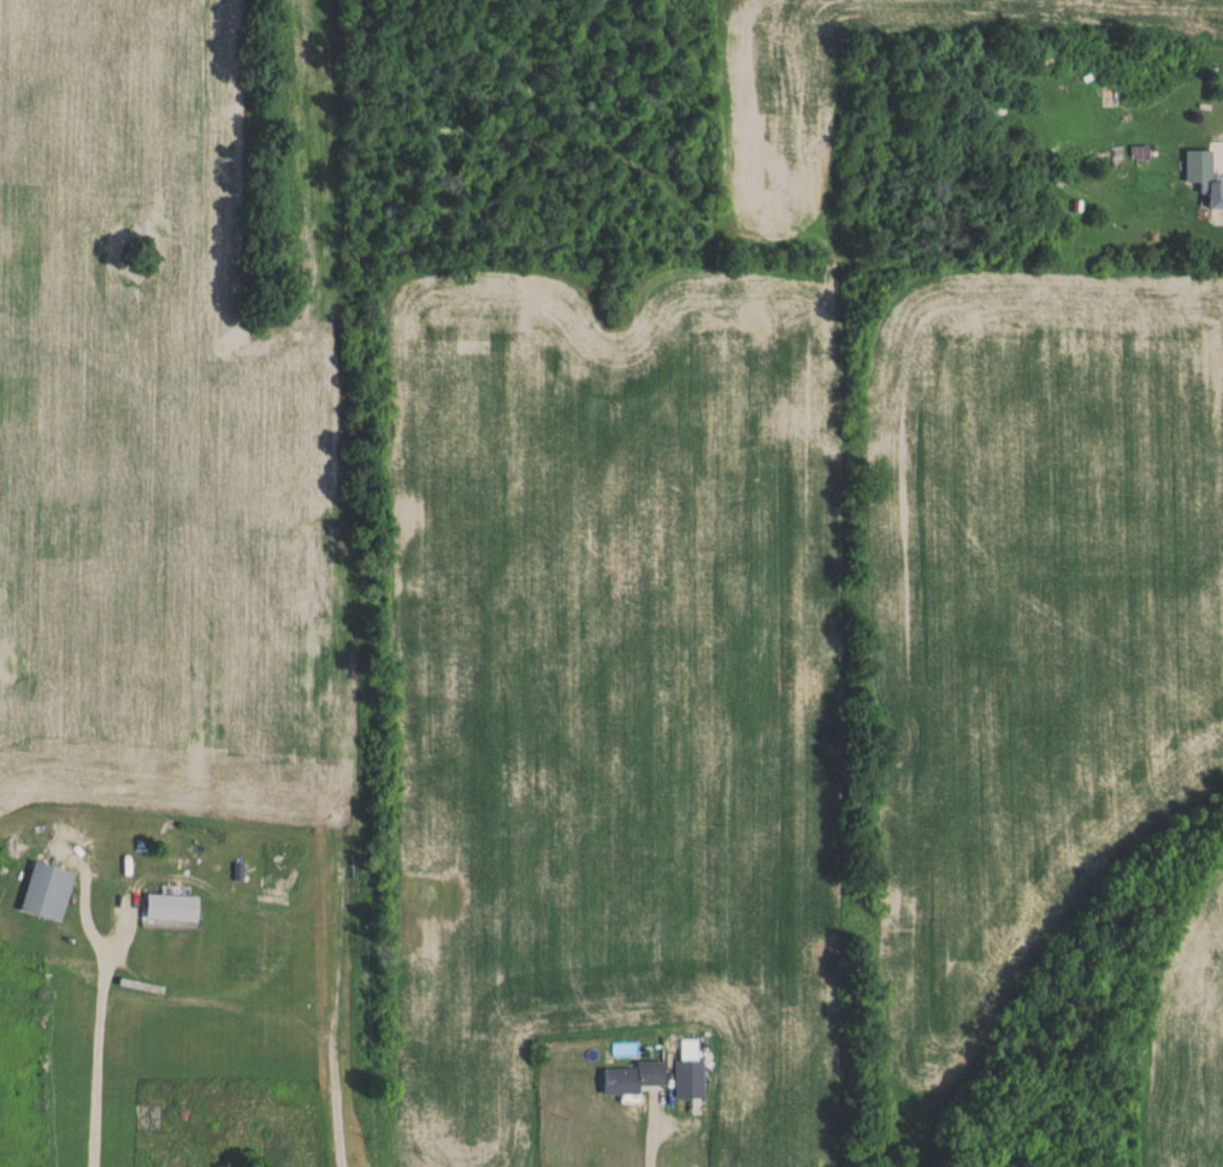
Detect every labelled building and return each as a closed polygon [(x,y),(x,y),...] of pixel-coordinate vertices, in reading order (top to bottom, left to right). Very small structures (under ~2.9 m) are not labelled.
[(1188,151),(1187,184),(1204,184),(1204,211),(1222,211),(1222,184),(1215,183),(1215,151),(1188,151)] [(75,873),(32,861),(19,912),(62,924),(75,873)] [(200,897),(145,896),(145,921),(200,922),(200,897)] [(638,1070),(601,1071),(602,1096),(625,1095),(625,1100),(641,1100),(641,1088),(666,1087),(666,1062),(638,1063),(638,1070)] [(704,1062),(674,1062),(674,1100),(704,1100),(704,1062)]
